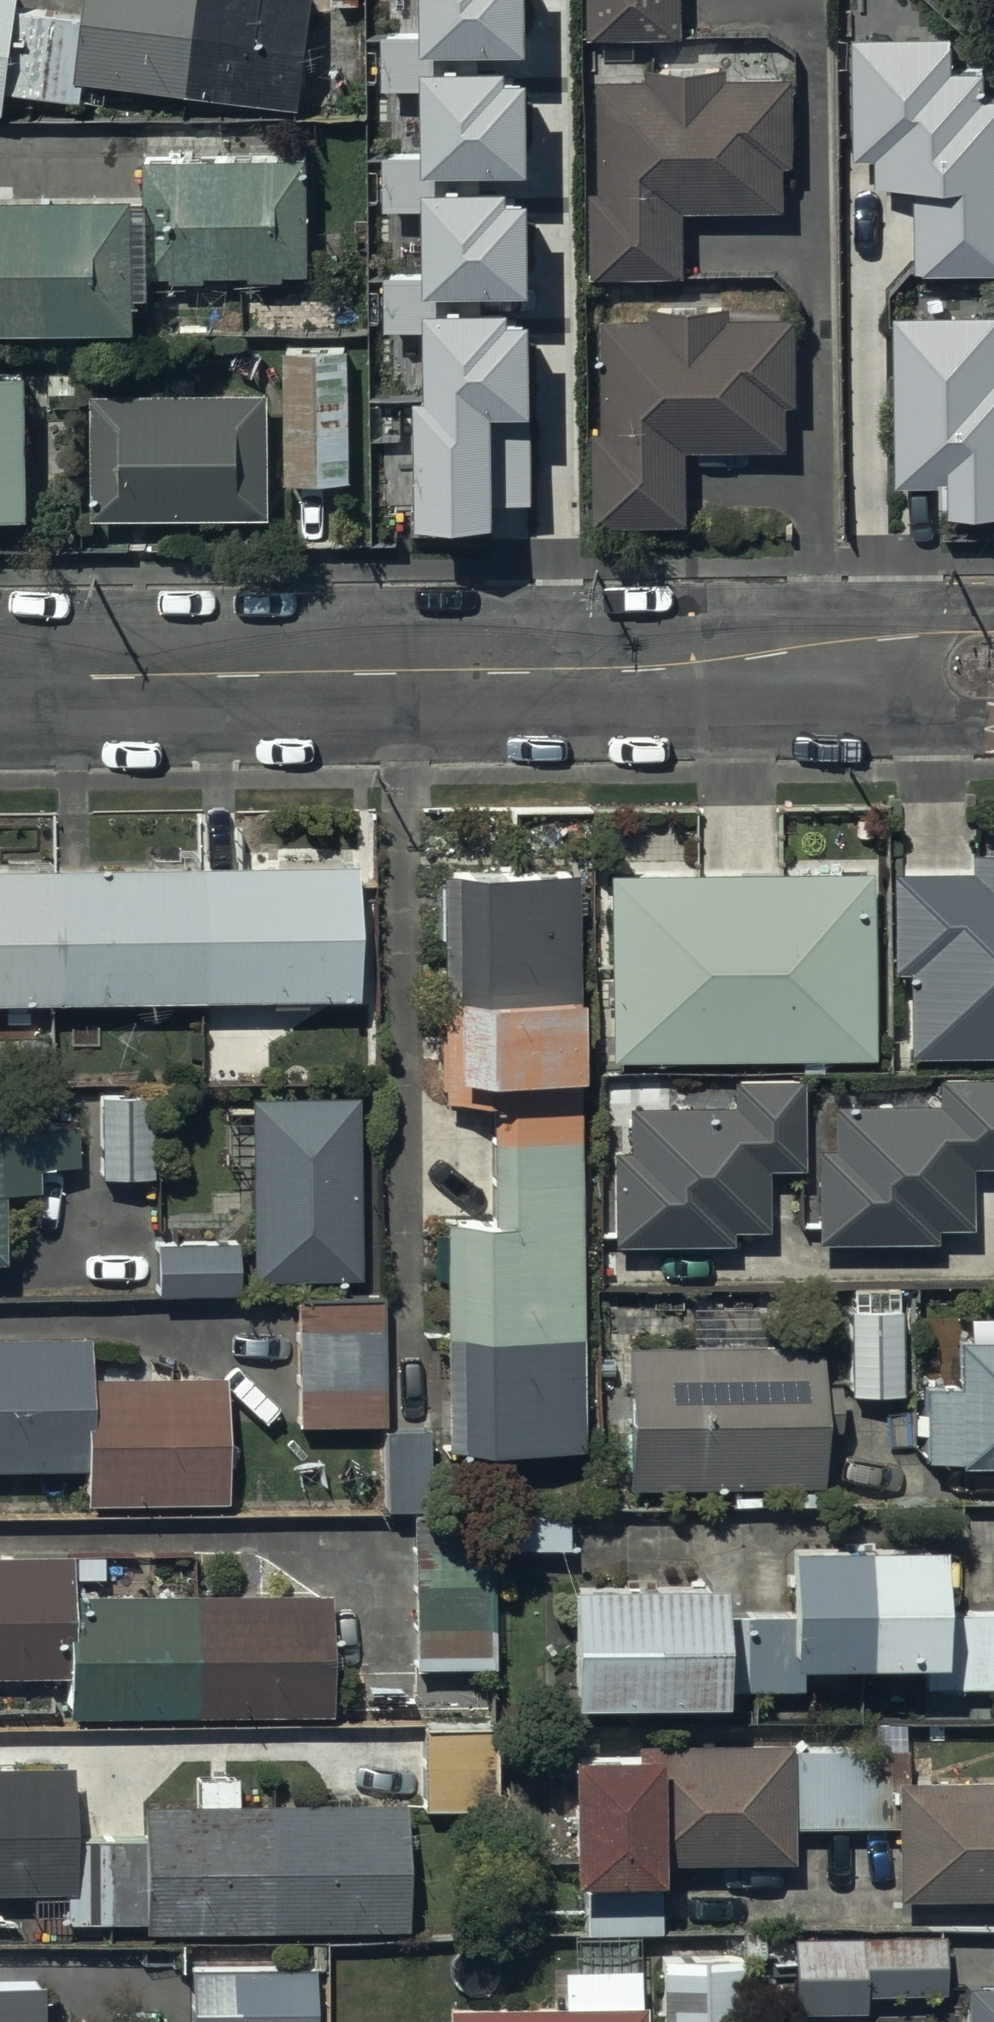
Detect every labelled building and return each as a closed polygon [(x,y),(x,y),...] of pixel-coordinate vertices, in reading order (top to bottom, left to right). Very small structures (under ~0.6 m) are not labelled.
[(4,112),(7,88),(81,98),(84,78),(301,107),(315,0),(88,0),(87,13),(14,4),(15,0),(0,0),(0,111),(4,112)] [(426,48),(532,47),(531,0),(426,0),(426,48)] [(686,35),(685,0),(590,0),(591,36),(686,35)] [(993,271),(993,96),(987,96),(987,69),(953,69),(953,37),(856,37),(856,158),(876,158),(877,185),(918,185),(919,271),(993,271)] [(511,64),(426,65),(427,169),(532,167),(531,76),(511,76),(511,64)] [(594,274),(687,274),(686,210),(786,209),(786,165),(797,164),(796,77),(729,78),(729,67),(651,68),(651,78),(601,78),(602,191),(593,191),(594,274)] [(139,325),(138,274),(173,273),(173,279),(207,278),(207,274),(252,273),(252,279),(284,279),(284,272),(311,272),(309,155),(148,158),(149,200),(137,200),(136,192),(0,195),(0,327),(139,325)] [(512,185),(427,185),(428,289),(534,288),(533,197),(512,197),(512,185)] [(419,395),(420,523),(500,522),(500,501),(537,501),(535,318),(512,318),(511,307),(430,308),(431,395),(419,395)] [(596,523),(689,522),(688,449),(788,448),(788,404),(799,404),(798,317),(731,317),(731,307),(652,308),(653,317),(603,318),(604,430),(595,430),(596,523)] [(896,316),(899,484),(944,483),(944,506),(952,506),(952,517),(993,516),(993,314),(896,316)] [(348,346),(286,348),(289,481),(352,479),(348,346)] [(0,372),(0,514),(30,514),(28,371),(0,372)] [(271,392),(95,395),(96,517),(272,515),(271,392)] [(889,875),(890,975),(907,975),(908,1057),(993,1056),(993,854),(968,854),(969,874),(889,875)] [(0,872),(0,1005),(272,1001),(272,1009),(306,1009),(306,1002),(356,1001),(354,868),(0,872)] [(579,875),(440,875),(441,1109),(491,1108),(492,1228),(451,1228),(451,1451),(581,1450),(579,875)] [(871,875),(608,877),(610,1062),(873,1060),(871,875)] [(938,1081),(938,1105),(833,1106),(833,1154),(818,1154),(819,1246),(935,1245),(935,1231),(970,1231),(970,1169),(993,1168),(993,1080),(938,1081)] [(801,1082),(732,1082),(732,1108),(629,1109),(629,1152),(613,1152),(613,1248),(732,1247),(731,1231),(767,1231),(767,1171),(801,1170),(801,1082)] [(150,1095),(101,1096),(102,1180),(152,1179),(150,1095)] [(357,1098),(251,1100),(254,1282),(360,1280),(357,1098)] [(155,1246),(156,1296),(240,1294),(239,1245),(155,1246)] [(382,1301),(296,1303),(299,1428),(385,1426),(382,1301)] [(900,1313),(850,1314),(852,1399),(902,1398),(900,1313)] [(88,1470),(88,1505),(227,1503),(225,1379),(91,1381),(91,1339),(0,1340),(0,1472),(88,1470)] [(993,1470),(993,1343),(957,1343),(958,1391),(924,1392),(925,1465),(960,1465),(960,1470),(993,1470)] [(821,1344),(626,1347),(628,1494),(822,1491),(821,1431),(841,1431),(840,1388),(822,1389),(821,1344)] [(427,1433),(385,1435),(389,1511),(431,1509),(427,1433)] [(568,1511),(505,1512),(505,1551),(568,1551),(568,1511)] [(488,1518),(411,1520),(415,1669),(492,1667),(488,1518)] [(942,1617),(942,1551),(787,1551),(788,1612),(726,1612),(726,1587),(570,1588),(570,1712),(725,1712),(725,1694),(803,1694),(803,1670),(930,1669),(931,1689),(993,1689),(993,1617),(942,1617)] [(0,1557),(0,1679),(68,1678),(68,1719),(331,1717),(330,1596),(73,1598),(73,1557),(0,1557)] [(495,1730),(423,1731),(424,1812),(496,1811),(495,1730)] [(638,1764),(571,1765),(573,1890),(659,1888),(659,1868),(793,1866),(791,1745),(638,1747),(638,1764)] [(0,1773),(0,1896),(66,1895),(66,1927),(143,1926),(144,1936),(407,1933),(405,1809),(149,1812),(149,1847),(71,1848),(70,1773),(0,1773)] [(897,1786),(899,1903),(993,1902),(993,1785),(897,1786)] [(943,1941),(794,1942),(795,2016),(866,2015),(866,1996),(943,1995),(943,1941)] [(663,1964),(664,2021),(743,2021),(742,1962),(663,1964)] [(191,1971),(191,2021),(315,2021),(314,1971),(191,1971)] [(450,2013),(450,2021),(645,2021),(645,2011),(640,2011),(640,1972),(565,1973),(565,2013),(450,2013)] [(44,1989),(0,1990),(0,2021),(45,2021),(44,1989)] [(964,1989),(964,2021),(993,2021),(993,1989),(964,1989)]
